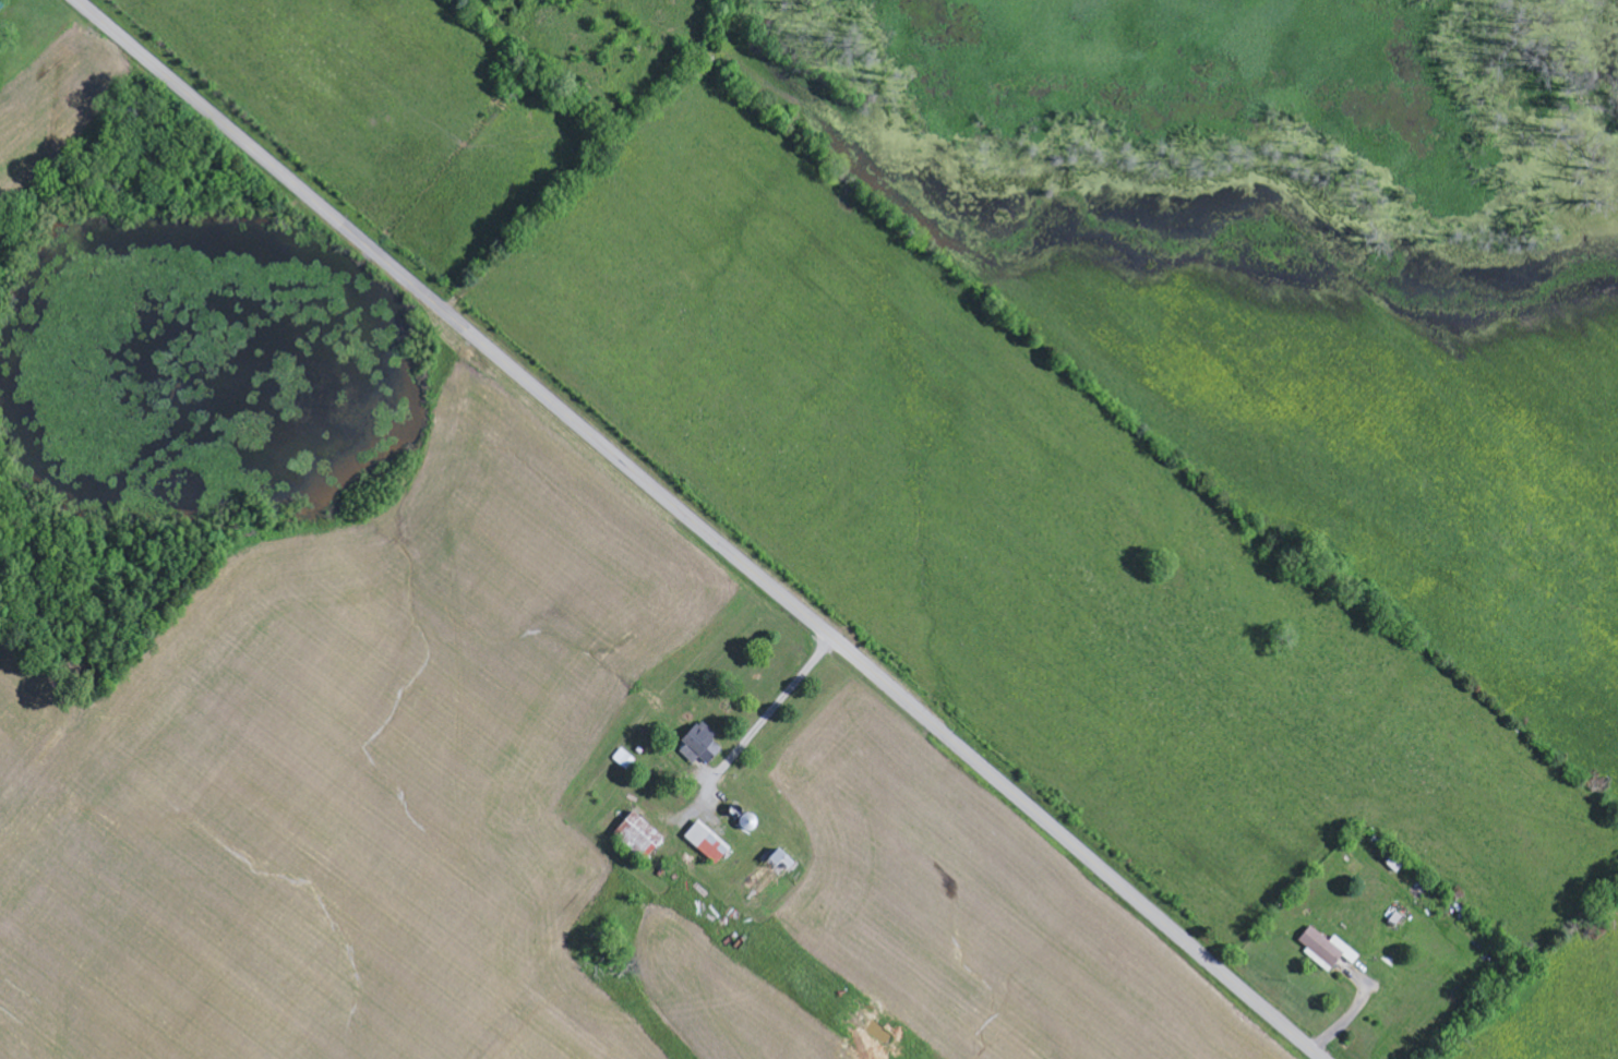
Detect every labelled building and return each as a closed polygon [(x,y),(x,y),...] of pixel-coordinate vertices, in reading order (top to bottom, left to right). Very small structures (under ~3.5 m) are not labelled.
[(1,0),(0,0),(0,16),(8,5),(1,0)] [(679,749),(696,765),(703,758),(712,766),(727,750),(717,741),(720,737),(704,722),(679,749)] [(618,834),(649,862),(669,840),(639,812),(618,834)] [(735,850),(704,821),(689,837),(720,866),(735,850)] [(803,865),(787,849),(750,886),(765,901),(803,865)] [(1390,924),(1401,933),(1410,922),(1399,913),(1390,924)] [(1306,953),(1332,973),(1336,968),(1348,977),(1363,957),(1337,936),(1333,942),(1314,927),(1302,942),(1310,948),(1306,953)] [(886,1024),(868,1009),(856,1022),(873,1038),(886,1024)]
